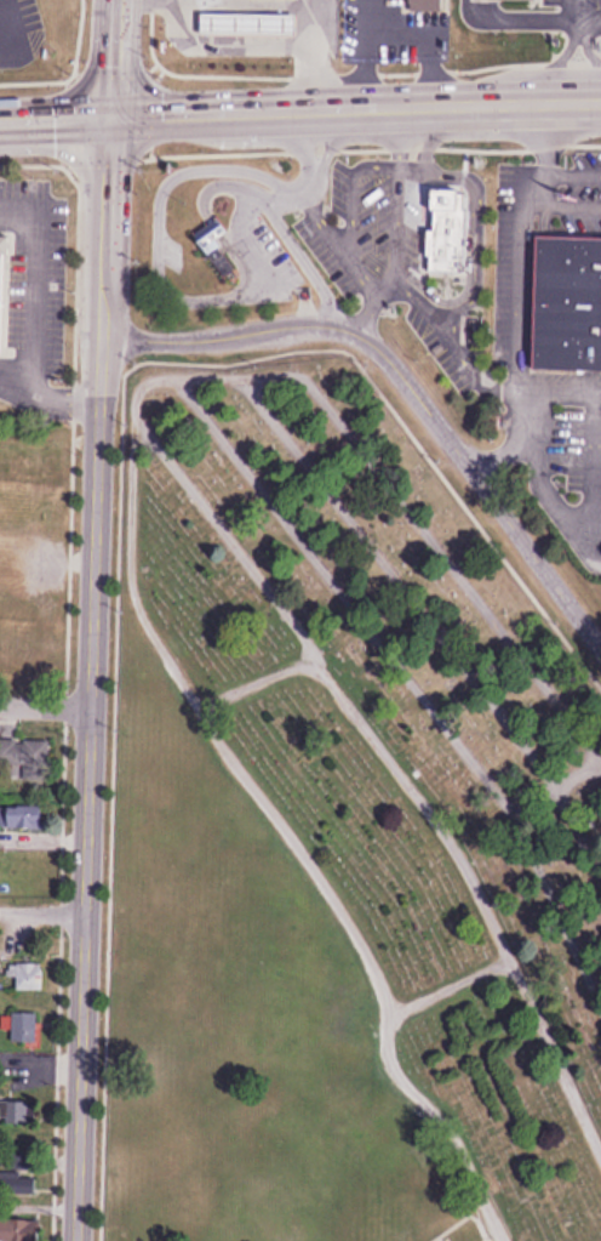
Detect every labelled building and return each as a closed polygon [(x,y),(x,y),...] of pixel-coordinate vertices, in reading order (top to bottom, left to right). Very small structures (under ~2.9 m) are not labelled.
[(446,0),(413,0),(413,11),(446,11),(446,0)] [(206,34),(297,34),(297,13),(206,13),(206,34)] [(470,274),(469,190),(437,190),(437,229),(429,229),(429,274),(470,274)] [(223,277),(235,269),(217,241),(230,232),(221,217),(195,235),(223,277)] [(600,370),(600,237),(542,235),(539,369),(600,370)] [(8,353),(10,239),(0,239),(0,353),(8,353)] [(49,779),(50,739),(0,739),(0,778),(49,779)] [(48,830),(48,806),(0,806),(0,830),(48,830)] [(44,991),(44,965),(15,965),(15,991),(44,991)] [(13,1044),(39,1044),(39,1013),(13,1013),(13,1044)] [(8,1124),(29,1124),(29,1102),(8,1102),(8,1124)] [(0,1174),(0,1195),(38,1195),(38,1174),(0,1174)] [(1,1221),(1,1240),(45,1240),(45,1221),(1,1221)]
